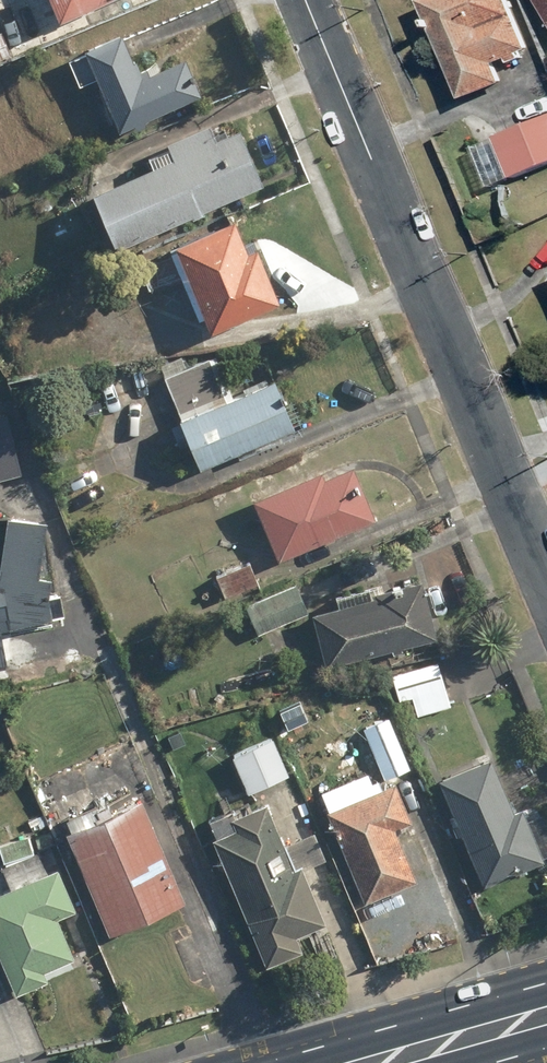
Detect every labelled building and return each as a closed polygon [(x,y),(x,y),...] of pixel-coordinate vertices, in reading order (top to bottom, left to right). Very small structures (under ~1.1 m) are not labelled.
[(60,12),(85,0),(54,0),(60,12)] [(425,0),(464,98),(503,82),(497,67),(534,53),(513,0),(426,0),(425,0)] [(9,51),(2,30),(0,31),(0,54),(9,51)] [(87,45),(89,50),(69,58),(79,82),(99,74),(121,128),(207,92),(190,51),(141,72),(123,30),(87,45)] [(172,151),(91,189),(117,245),(262,177),(240,129),(217,140),(209,124),(169,144),(172,151)] [(233,216),(167,244),(204,330),(279,298),(255,242),(246,246),(233,216)] [(217,355),(164,377),(201,468),(300,428),(279,375),(232,393),(217,355)] [(5,409),(0,410),(0,478),(20,473),(5,409)] [(378,532),(374,521),(350,458),(251,496),(275,559),(342,534),(346,544),(378,532)] [(53,592),(54,573),(40,573),(43,517),(7,516),(0,578),(0,666),(6,665),(3,626),(53,620),(63,618),(63,592),(53,592)] [(259,581),(251,561),(219,574),(228,594),(259,581)] [(308,610),(293,583),(247,609),(262,636),(308,610)] [(427,587),(313,610),(323,663),(437,640),(427,587)] [(450,706),(438,660),(391,672),(402,718),(450,706)] [(391,725),(369,734),(386,776),(408,767),(391,725)] [(275,736),(232,753),(247,791),(289,774),(275,736)] [(487,758),(437,781),(484,883),(546,854),(529,818),(517,824),(487,758)] [(75,767),(55,775),(69,810),(89,802),(75,767)] [(392,777),(324,808),(365,900),(416,877),(395,830),(412,822),(392,777)] [(328,924),(304,867),(327,858),(315,829),(286,841),(266,793),(205,818),(265,965),(302,949),(297,936),(328,924)] [(68,815),(71,823),(67,825),(108,931),(187,899),(145,794),(96,813),(93,805),(68,815)] [(31,834),(0,841),(0,844),(4,860),(36,852),(31,834)] [(8,883),(0,887),(0,954),(15,992),(50,977),(46,969),(75,957),(58,917),(79,908),(60,862),(40,870),(33,855),(2,868),(8,883)]
